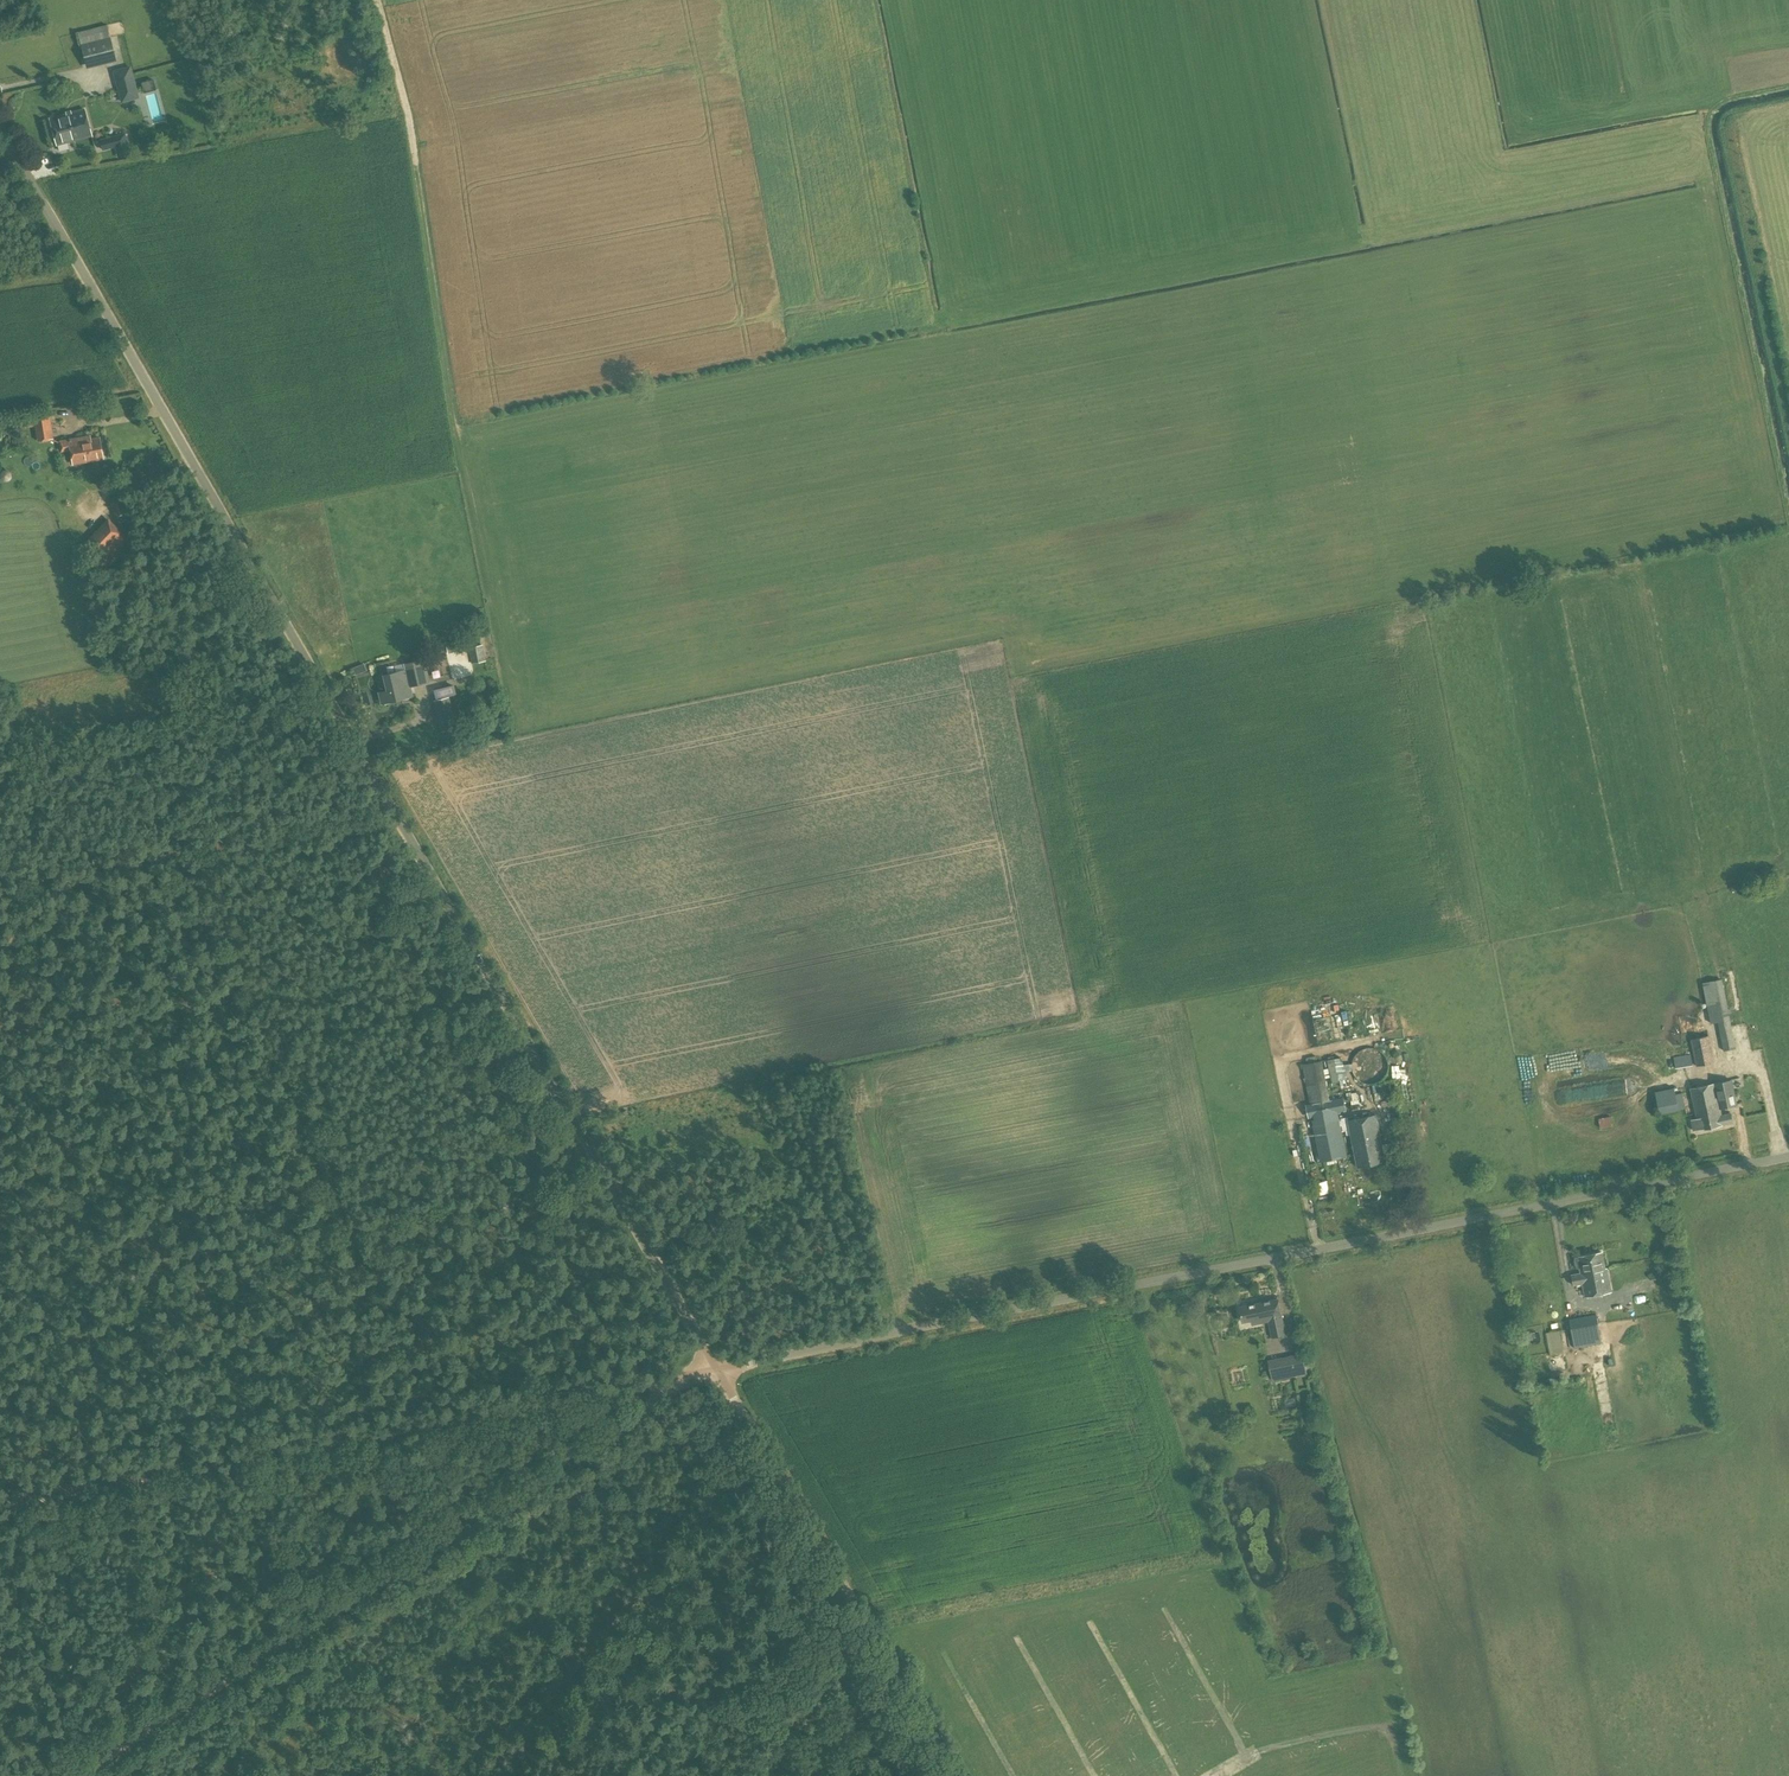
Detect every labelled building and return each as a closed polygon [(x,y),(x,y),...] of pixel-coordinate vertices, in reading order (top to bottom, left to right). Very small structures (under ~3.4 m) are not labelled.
[(85,65),(115,57),(110,39),(81,47),(85,65)] [(117,89),(136,84),(131,65),(112,70),(117,89)] [(153,79),(141,82),(144,93),(156,90),(153,79)] [(53,132),(88,123),(84,110),(50,119),(53,132)] [(88,123),(53,132),(57,145),(91,136),(88,123)] [(125,132),(100,139),(103,150),(115,147),(118,158),(131,154),(125,132)] [(37,441),(53,439),(49,413),(33,416),(37,441)] [(22,429),(34,426),(32,419),(21,421),(22,429)] [(73,465),(103,460),(100,436),(91,438),(90,435),(59,440),(61,452),(70,450),(73,465)] [(102,570),(130,540),(111,522),(83,552),(102,570)] [(453,641),(445,642),(445,643),(448,654),(455,652),(453,641)] [(482,645),(469,647),(469,649),(471,662),(485,660),(482,645)] [(382,702),(411,695),(409,687),(429,682),(424,659),(405,664),(406,670),(384,675),(388,691),(380,693),(382,702)] [(364,664),(358,666),(361,672),(366,670),(364,664)] [(1735,1049),(1722,979),(1702,983),(1710,1023),(1718,1022),(1723,1051),(1735,1049)] [(1696,1066),(1714,1062),(1709,1036),(1691,1040),(1696,1066)] [(1372,1085),(1375,1084),(1378,1083),(1380,1082),(1383,1080),(1385,1078),(1387,1075),(1388,1073),(1389,1070),(1389,1067),(1389,1064),(1388,1061),(1387,1058),(1386,1056),(1384,1053),(1381,1051),(1379,1050),(1376,1049),(1373,1048),(1370,1048),(1367,1048),(1364,1049),(1361,1051),(1359,1053),(1356,1055),(1355,1057),(1353,1060),(1353,1063),(1352,1066),(1353,1069),(1353,1072),(1355,1075),(1356,1077),(1358,1080),(1361,1081),(1363,1083),(1366,1084),(1369,1084),(1372,1085)] [(1675,1068),(1693,1065),(1691,1054),(1673,1057),(1675,1068)] [(1330,1100),(1324,1068),(1322,1060),(1301,1064),(1312,1117),(1346,1111),(1343,1097),(1330,1100)] [(1722,1115),(1720,1108),(1737,1104),(1732,1080),(1691,1088),(1697,1118),(1691,1119),(1694,1130),(1699,1128),(1699,1129),(1733,1122),(1731,1113),(1722,1115)] [(1682,1091),(1675,1093),(1679,1109),(1686,1107),(1682,1091)] [(1385,1161),(1376,1115),(1348,1120),(1348,1117),(1316,1123),(1316,1120),(1310,1121),(1318,1162),(1346,1156),(1341,1130),(1350,1128),(1357,1166),(1385,1161)] [(1611,1116),(1598,1119),(1600,1128),(1613,1125),(1611,1116)] [(1605,1268),(1602,1252),(1576,1257),(1577,1267),(1582,1267),(1583,1273),(1572,1275),(1574,1285),(1583,1283),(1585,1296),(1611,1291),(1607,1268),(1605,1268)] [(1286,1334),(1280,1307),(1278,1297),(1264,1299),(1264,1302),(1240,1307),(1243,1321),(1261,1318),(1260,1317),(1268,1316),(1272,1336),(1286,1334)] [(1574,1349),(1602,1344),(1597,1314),(1569,1319),(1574,1349)] [(1549,1354),(1563,1352),(1560,1330),(1545,1333),(1549,1354)] [(1292,1355),(1274,1359),(1278,1375),(1293,1372),(1294,1375),(1307,1373),(1303,1353),(1292,1355)]
